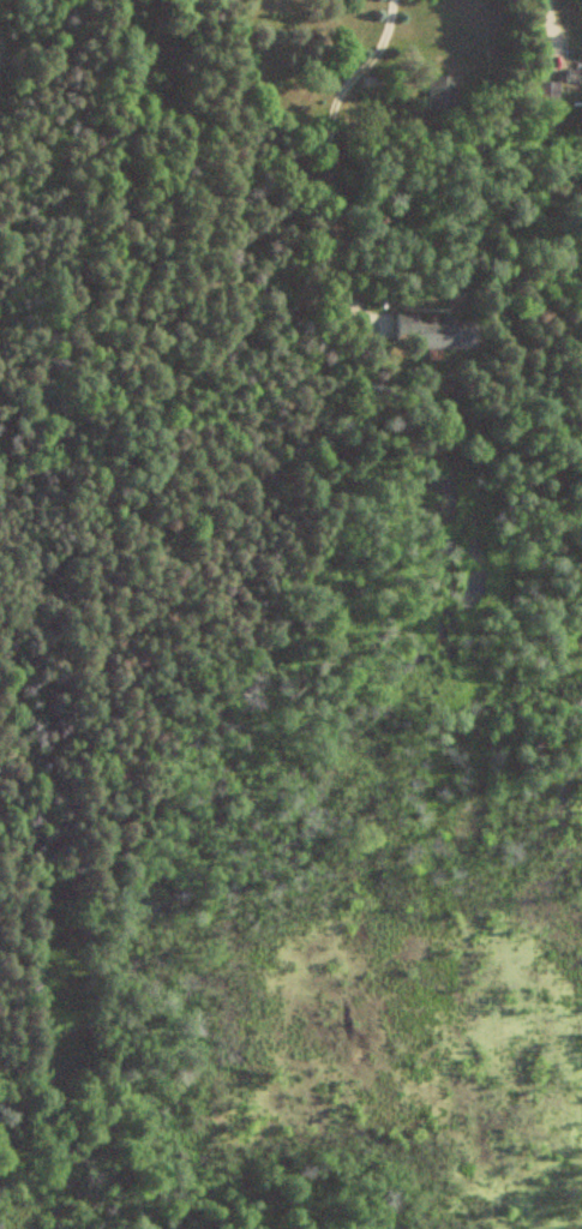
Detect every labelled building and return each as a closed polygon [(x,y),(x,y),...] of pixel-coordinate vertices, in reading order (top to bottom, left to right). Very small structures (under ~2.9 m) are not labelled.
[(581,71),(581,68),(565,68),(565,83),(581,83),(581,71)] [(538,103),(558,103),(558,84),(538,84),(538,103)] [(392,313),(392,345),(474,345),(475,321),(457,321),(457,319),(422,319),(422,313),(392,313)]
